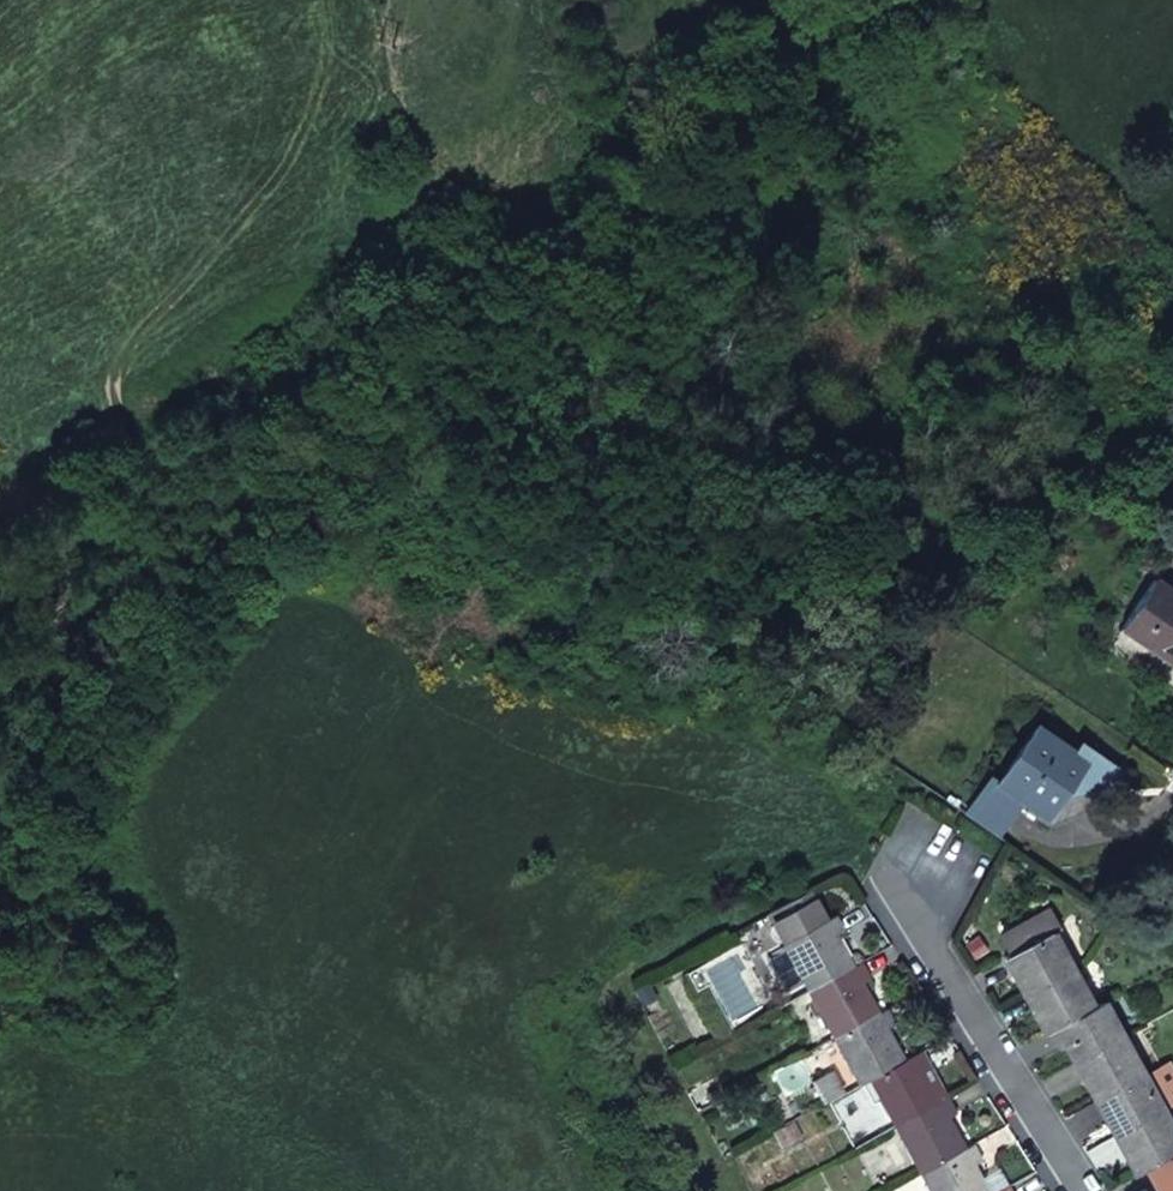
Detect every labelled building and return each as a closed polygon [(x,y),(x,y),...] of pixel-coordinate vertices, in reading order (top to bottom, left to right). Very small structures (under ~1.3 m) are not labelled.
[(855,187),(868,197),(876,186),(865,176),(855,187)] [(1172,662),(1172,596),(1150,580),(1119,626),(1172,662)] [(1023,847),(1082,760),(1034,724),(1001,784),(986,775),(967,806),(1023,847)] [(967,806),(960,816),(1018,855),(1023,847),(967,806)] [(823,920),(808,892),(767,914),(806,988),(847,966),(831,935),(839,930),(841,929),(834,915),(823,920)] [(1022,992),(1069,969),(1050,933),(1058,930),(1048,911),(1001,935),(1010,953),(1004,957),(1022,992)] [(856,960),(847,966),(806,988),(833,1036),(872,1014),(855,981),(864,976),(856,960)] [(1041,1031),(1053,1025),(1088,1005),(1069,969),(1022,992),(1041,1031)] [(1073,1063),(1120,1037),(1099,999),(1088,1005),(1053,1025),(1073,1063)] [(884,1008),(872,1014),(833,1036),(857,1082),(867,1077),(896,1061),(881,1030),(891,1025),(884,1008)] [(1092,1099),(1139,1073),(1120,1037),(1073,1063),(1092,1099)] [(867,1077),(893,1125),(933,1103),(916,1072),(926,1067),(918,1048),(896,1061),(867,1077)] [(933,1103),(945,1096),(926,1067),(916,1072),(933,1103)] [(1113,1137),(1160,1112),(1139,1073),(1092,1099),(1113,1137)] [(933,1103),(893,1125),(919,1171),(957,1150),(942,1120),(952,1113),(945,1096),(933,1103)] [(1143,1169),(1172,1152),(1172,1136),(1160,1112),(1113,1137),(1132,1174),(1143,1169)] [(919,1171),(930,1190),(980,1190),(967,1166),(979,1160),(970,1143),(957,1150),(919,1171)] [(1143,1169),(1155,1190),(1172,1190),(1172,1152),(1143,1169)]
